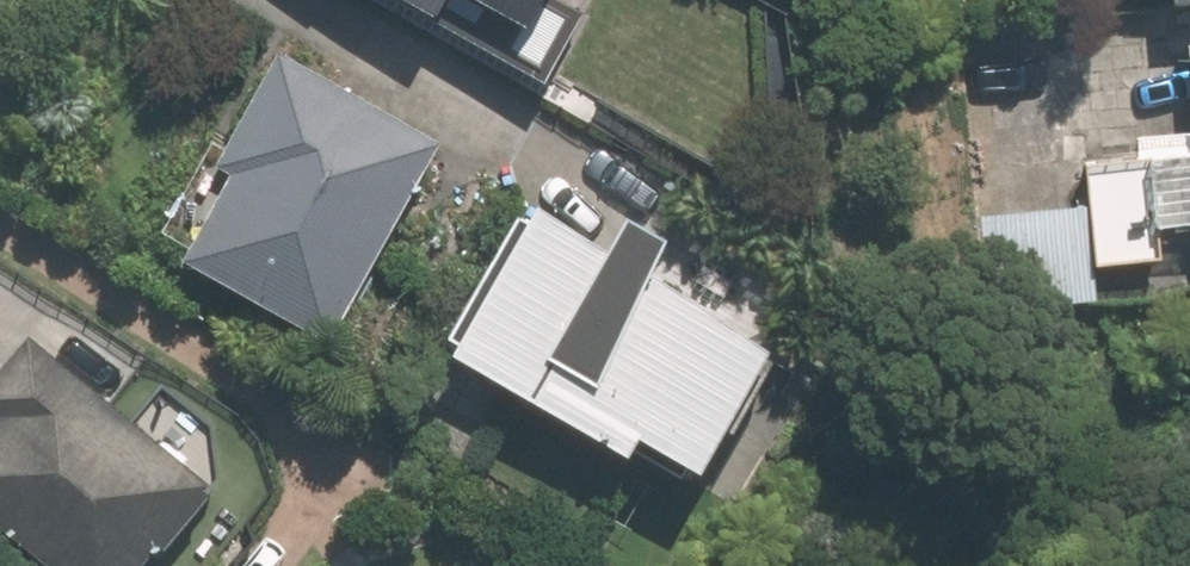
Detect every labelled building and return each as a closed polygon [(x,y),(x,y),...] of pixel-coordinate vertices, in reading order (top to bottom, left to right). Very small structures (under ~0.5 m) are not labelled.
[(551,73),(583,15),(555,0),(415,0),(551,73)] [(234,170),(188,255),(336,333),(444,132),(285,47),(223,164),(234,170)] [(1101,261),(1168,253),(1156,153),(1089,161),(1094,199),(1101,261)] [(524,198),(452,332),(711,469),(783,335),(524,198)] [(1101,261),(1094,199),(978,212),(990,309),(1105,295),(1101,261)] [(60,565),(143,565),(216,476),(33,330),(0,371),(0,416),(1,416),(0,418),(0,518),(60,565)]
